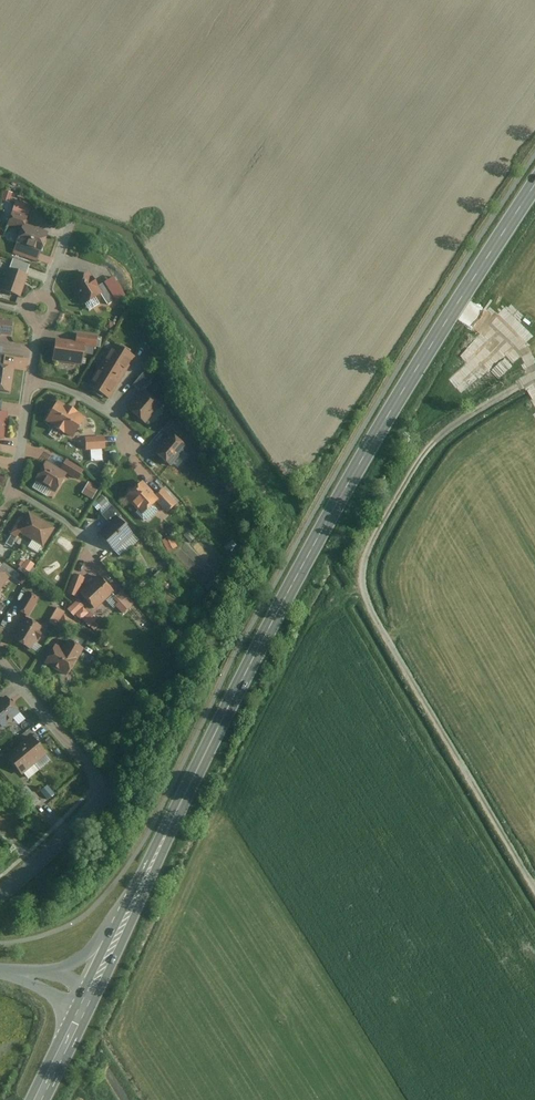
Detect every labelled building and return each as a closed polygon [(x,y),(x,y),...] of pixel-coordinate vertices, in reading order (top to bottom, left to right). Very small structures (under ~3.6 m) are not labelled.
[(13,193),(4,191),(1,200),(11,203),(13,193)] [(34,205),(17,200),(14,210),(31,215),(34,205)] [(6,226),(20,231),(13,253),(41,262),(50,236),(26,228),(29,220),(10,213),(6,226)] [(0,273),(0,290),(21,297),(31,266),(14,261),(11,270),(9,276),(0,273)] [(92,271),(71,283),(84,305),(102,294),(108,305),(116,300),(106,283),(100,286),(92,271)] [(6,293),(4,298),(18,302),(20,298),(6,293)] [(5,354),(6,345),(7,336),(12,336),(14,327),(0,325),(0,353),(5,354)] [(77,333),(76,342),(58,340),(56,361),(84,364),(86,347),(98,348),(100,335),(77,333)] [(134,355),(113,343),(89,385),(110,397),(134,355)] [(0,361),(0,392),(13,393),(16,363),(0,361)] [(132,385),(140,391),(153,375),(145,369),(132,385)] [(162,405),(146,392),(131,410),(146,424),(162,405)] [(87,416),(58,399),(45,423),(74,439),(87,416)] [(187,444),(171,431),(155,451),(170,464),(187,444)] [(107,437),(86,438),(86,451),(92,451),(104,450),(108,450),(107,437)] [(104,450),(92,451),(92,462),(104,461),(104,450)] [(61,470),(48,463),(33,489),(50,498),(53,492),(57,494),(68,475),(79,481),(85,469),(67,459),(61,470)] [(209,464),(196,459),(191,471),(204,476),(209,464)] [(156,496),(143,481),(126,496),(140,510),(137,513),(146,524),(160,512),(154,505),(158,502),(169,514),(184,501),(169,485),(156,496)] [(101,489),(89,483),(82,494),(95,501),(101,489)] [(142,541),(104,498),(99,503),(105,511),(102,513),(109,521),(97,532),(109,544),(116,552),(123,546),(129,552),(142,541)] [(56,527),(30,512),(18,533),(33,542),(29,549),(39,555),(56,527)] [(197,539),(189,532),(183,538),(190,545),(197,539)] [(172,536),(162,542),(169,553),(179,547),(172,536)] [(18,540),(13,537),(8,544),(13,547),(18,540)] [(168,562),(159,562),(159,571),(168,571),(168,562)] [(0,571),(0,592),(10,578),(0,571)] [(86,578),(74,574),(68,594),(79,598),(81,594),(86,578)] [(117,594),(98,576),(81,594),(98,611),(106,602),(123,619),(138,603),(122,588),(117,594)] [(40,599),(29,594),(19,612),(29,618),(40,599)] [(101,620),(79,598),(69,609),(90,627),(101,620)] [(65,613),(57,608),(48,622),(57,627),(65,613)] [(48,631),(29,618),(14,639),(32,652),(48,631)] [(65,654),(55,648),(45,664),(68,678),(87,648),(74,640),(65,654)] [(0,700),(0,723),(4,727),(21,712),(5,695),(0,700)] [(31,734),(7,757),(24,776),(49,754),(31,734)] [(42,790),(50,799),(56,794),(48,785),(42,790)]
